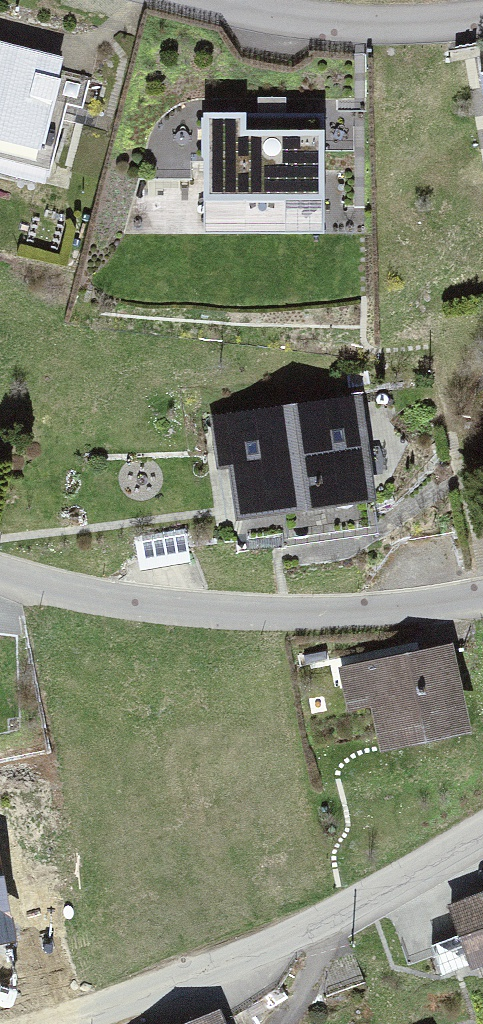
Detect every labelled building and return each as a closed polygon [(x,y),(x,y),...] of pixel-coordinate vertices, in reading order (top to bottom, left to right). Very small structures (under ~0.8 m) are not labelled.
[(45,193),(67,105),(82,109),(89,82),(59,75),(63,57),(0,41),(0,182),(45,193)] [(324,111),(203,112),(204,235),(325,234),(324,111)] [(346,405),(201,425),(216,535),(362,515),(346,405)] [(432,658),(334,680),(353,765),(451,743),(432,658)] [(435,923),(458,987),(482,977),(482,906),(435,923)]
